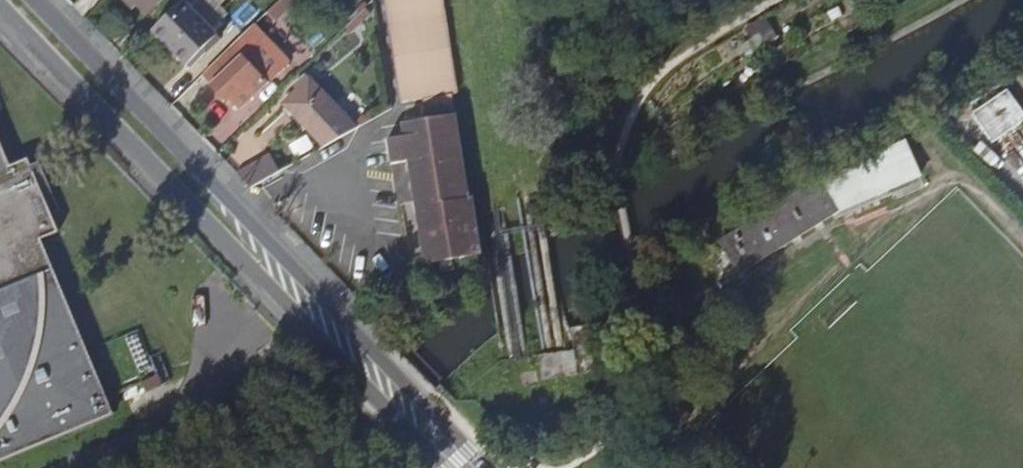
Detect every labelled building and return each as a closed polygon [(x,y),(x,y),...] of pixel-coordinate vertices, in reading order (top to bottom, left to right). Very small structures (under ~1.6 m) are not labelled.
[(150,14),(164,0),(136,0),(150,14)] [(217,10),(227,0),(207,0),(217,10)] [(393,165),(412,162),(427,263),(483,254),(475,197),(469,198),(452,95),(459,93),(444,0),(387,0),(404,102),(425,99),(428,119),(405,123),(408,136),(390,139),(393,165)] [(185,3),(156,31),(190,67),(218,39),(185,3)] [(255,26),(204,76),(230,101),(232,98),(244,110),(291,62),(255,26)] [(286,104),(327,144),(359,126),(308,76),(296,87),(300,90),(286,104)] [(996,137),(1022,120),(1013,107),(1017,105),(1008,92),(987,106),(996,119),(988,124),(996,137)] [(817,180),(758,218),(775,245),(835,208),(838,211),(919,174),(905,141),(817,180)] [(112,417),(40,243),(58,236),(28,162),(9,169),(0,147),(0,463),(112,417)] [(239,174),(253,188),(282,171),(272,154),(239,174)] [(556,360),(556,359),(542,362),(545,376),(577,369),(574,356),(556,360)]
